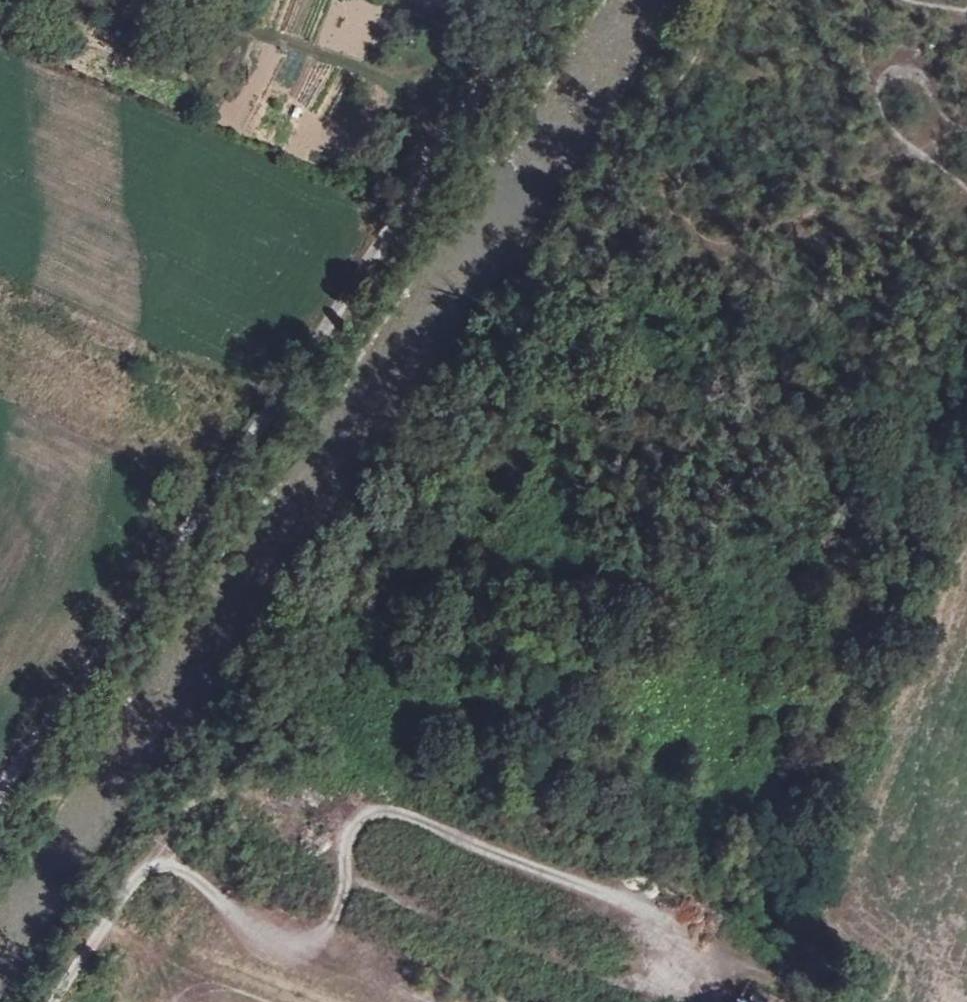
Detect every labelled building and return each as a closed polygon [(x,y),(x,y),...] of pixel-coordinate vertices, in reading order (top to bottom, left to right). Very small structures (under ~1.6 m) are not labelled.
[(296,100),(284,147),(349,163),(361,116),(296,100)]
